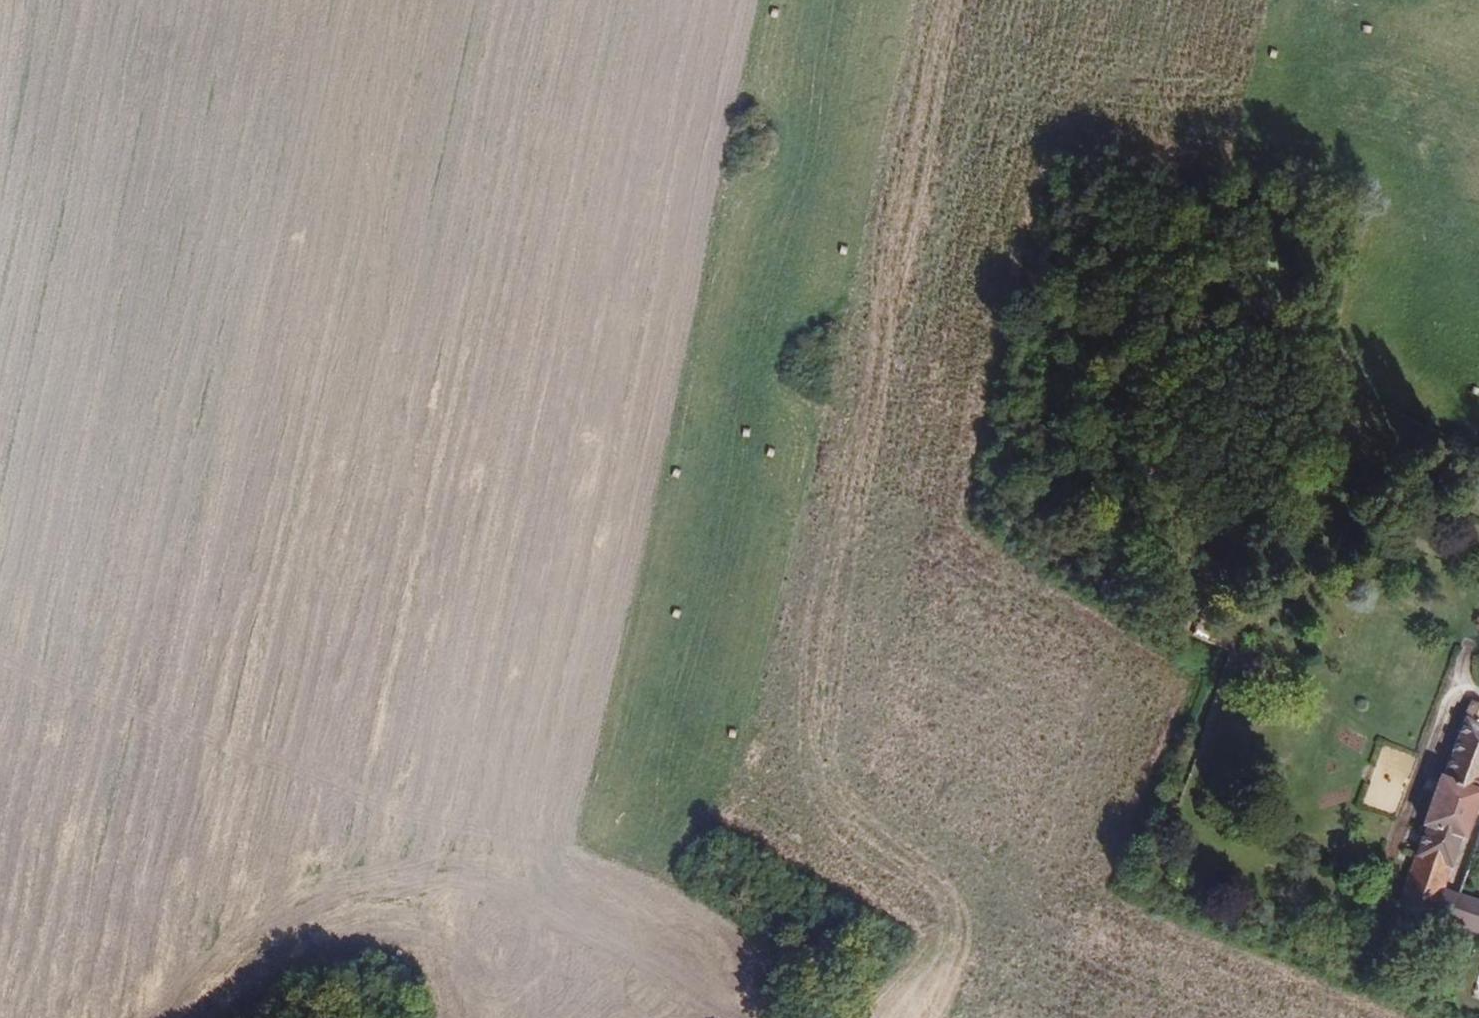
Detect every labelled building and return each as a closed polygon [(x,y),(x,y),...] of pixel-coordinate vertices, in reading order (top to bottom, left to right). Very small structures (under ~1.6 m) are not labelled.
[(1446,911),(1461,873),(1450,868),(1465,825),(1470,826),(1478,802),(1478,689),(1474,686),(1447,763),(1441,762),(1423,810),(1428,812),(1398,895),(1446,911)] [(1446,911),(1478,922),(1478,879),(1461,873),(1446,911)]
